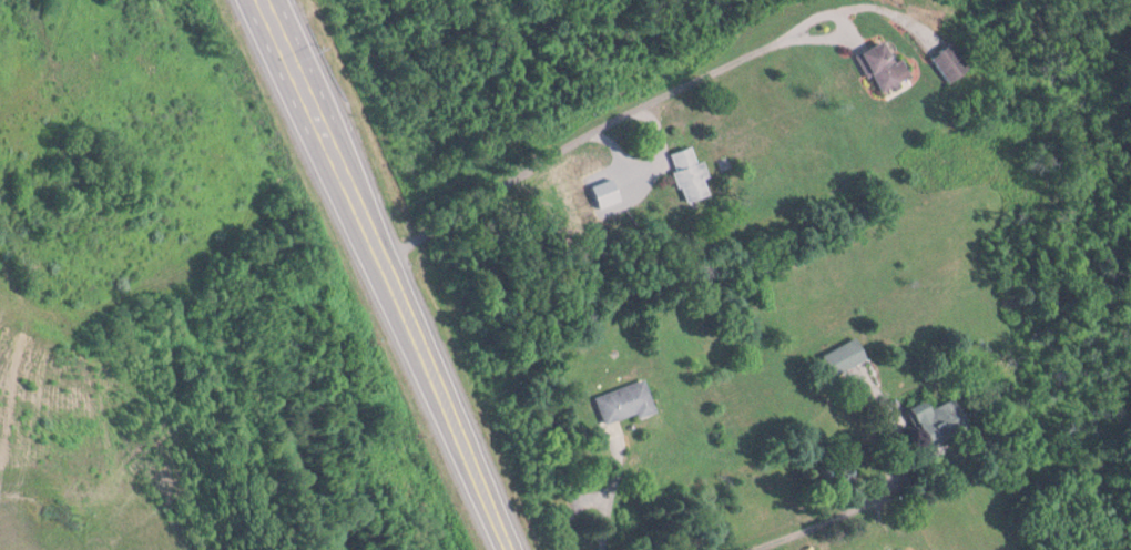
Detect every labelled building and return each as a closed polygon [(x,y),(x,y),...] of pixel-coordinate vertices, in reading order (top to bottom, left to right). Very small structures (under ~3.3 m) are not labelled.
[(877,35),(888,54),(897,49),(906,63),(875,82),(855,49),(877,35)] [(947,35),(929,50),(949,74),(967,60),(947,35)] [(683,138),(701,185),(679,193),(662,145),(683,138)] [(848,330),(815,349),(826,368),(859,350),(848,330)] [(639,371),(589,387),(598,414),(648,399),(639,371)] [(901,404),(921,444),(961,422),(940,384),(901,404)]
